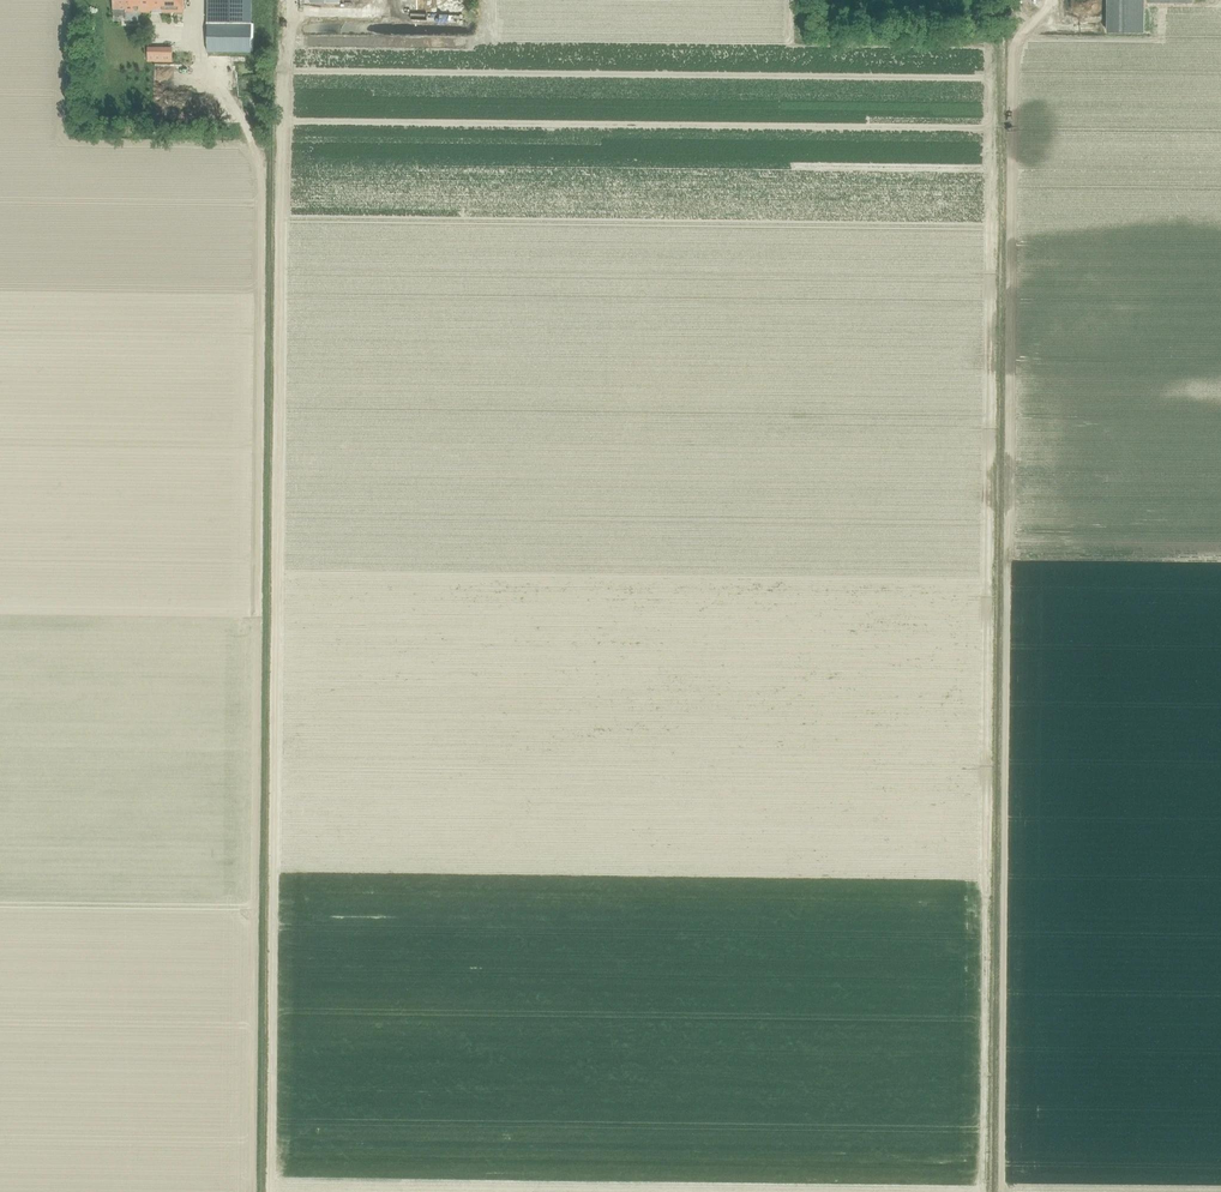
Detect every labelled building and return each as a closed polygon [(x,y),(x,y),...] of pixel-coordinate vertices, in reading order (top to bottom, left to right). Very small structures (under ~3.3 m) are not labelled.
[(183,0),(113,0),(113,2),(112,2),(112,21),(138,21),(138,12),(183,12),(183,0)] [(206,51),(250,52),(251,0),(208,0),(208,22),(207,22),(206,51)] [(457,11),(457,0),(415,0),(415,5),(432,5),(432,11),(457,11)] [(1107,31),(1143,31),(1143,0),(1107,0),(1107,31)] [(172,62),(172,49),(147,48),(147,62),(172,62)] [(139,96),(201,94),(200,67),(138,69),(139,96)]
